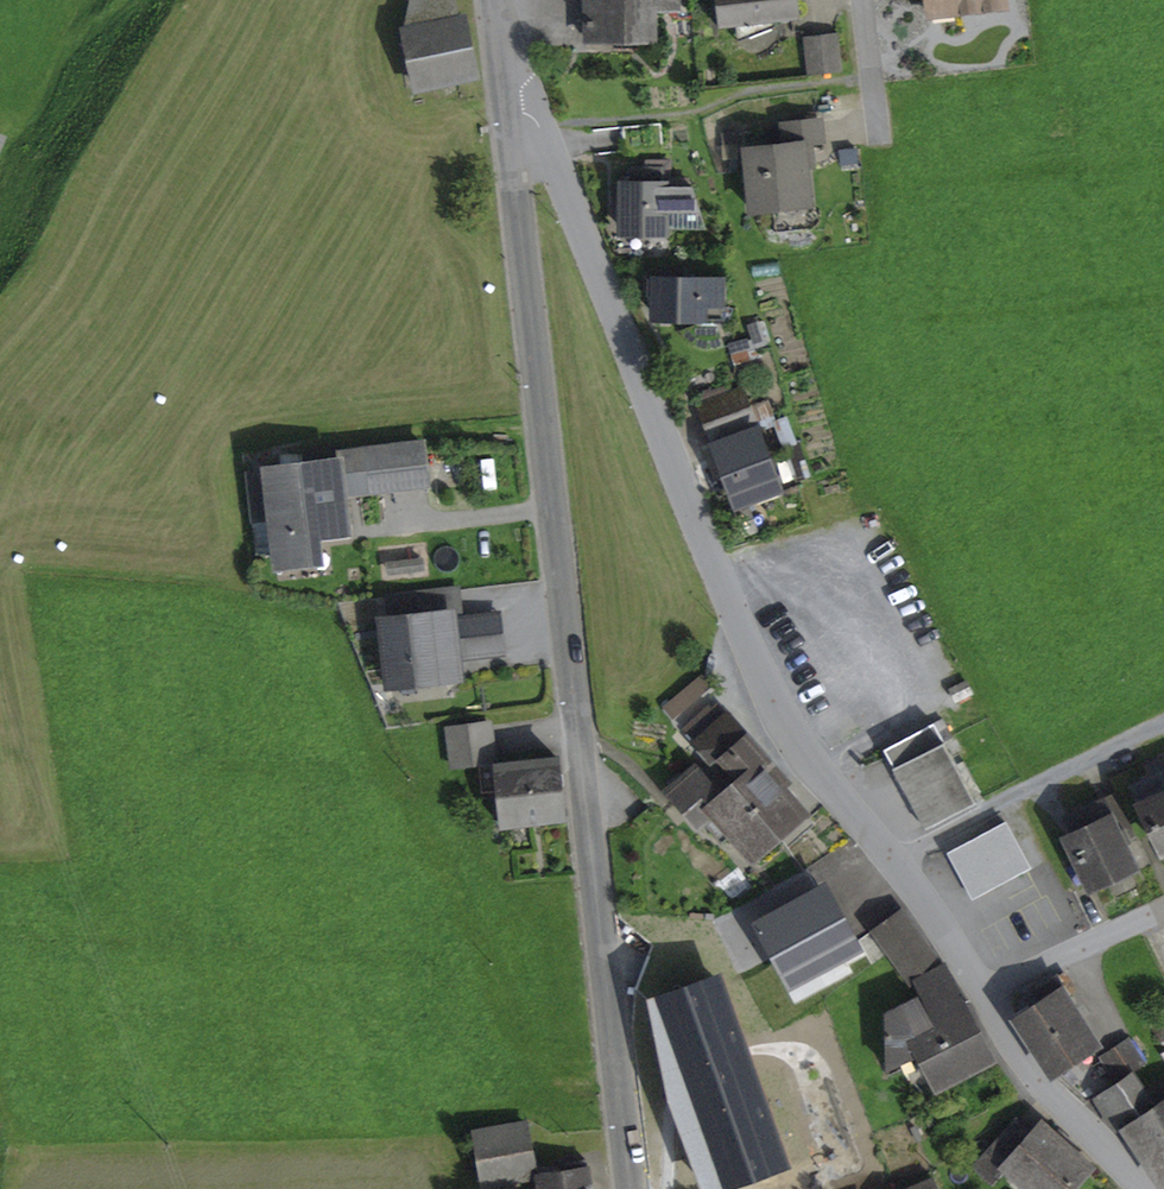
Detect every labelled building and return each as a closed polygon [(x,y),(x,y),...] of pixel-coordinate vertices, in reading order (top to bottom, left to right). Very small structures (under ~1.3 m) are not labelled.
[(450,0),(416,0),(414,0),(406,30),(418,86),(477,74),(465,18),(455,21),(450,0)] [(587,39),(653,38),(652,1),(652,0),(587,0),(587,39)] [(800,18),(798,0),(715,0),(718,27),(736,25),(775,20),(800,18)] [(930,14),(1004,6),(1003,0),(928,0),(930,14)] [(736,25),(737,41),(776,27),(775,20),(736,25)] [(804,36),(808,75),(841,71),(837,33),(804,36)] [(775,206),(774,201),(795,199),(809,198),(806,168),(803,142),(812,141),(821,140),(819,122),(783,125),(785,146),(745,150),(751,209),(775,206)] [(623,127),(625,152),(663,148),(661,123),(623,127)] [(806,168),(815,167),(812,141),(803,142),(806,168)] [(856,148),(840,150),(841,165),(857,163),(856,148)] [(662,230),(662,211),(677,211),(700,211),(689,187),(662,187),(662,168),(632,168),(632,186),(616,186),(616,206),(624,206),(624,230),(662,230)] [(775,206),(793,208),(795,199),(774,201),(775,206)] [(677,224),(706,224),(700,211),(677,211),(677,224)] [(715,326),(716,314),(722,314),(722,278),(647,277),(647,294),(656,294),(655,316),(701,317),(701,324),(683,330),(695,345),(703,347),(712,347),(721,344),(715,326)] [(746,407),(740,390),(701,404),(707,421),(740,409),(746,407)] [(747,426),(753,424),(746,407),(740,409),(747,426)] [(713,438),(747,426),(740,409),(707,421),(713,438)] [(737,500),(776,486),(768,464),(764,453),(771,450),(762,427),(716,444),(728,476),(737,500)] [(338,459),(266,467),(266,470),(271,517),(276,562),(312,558),(309,533),(347,528),(343,494),(341,474),(357,472),(359,492),(426,484),(422,442),(337,452),(338,459)] [(715,481),(728,476),(716,444),(703,449),(715,481)] [(768,464),(775,462),(771,450),(764,453),(768,464)] [(253,519),(271,517),(266,470),(248,472),(253,519)] [(343,494),(359,492),(357,472),(341,474),(343,494)] [(457,589),(430,592),(433,617),(449,615),(450,619),(460,618),(457,589)] [(391,681),(456,674),(454,657),(451,631),(460,630),(463,656),(499,652),(495,614),(460,618),(450,619),(449,615),(433,617),(430,592),(390,597),(393,621),(384,622),(391,681)] [(454,657),(463,656),(460,630),(451,631),(454,657)] [(962,687),(955,690),(960,699),(966,696),(962,687)] [(722,760),(737,777),(731,783),(776,833),(800,812),(781,790),(789,783),(717,703),(711,708),(688,729),(697,739),(694,742),(716,765),(722,760)] [(684,724),(688,729),(711,708),(707,704),(684,724)] [(944,742),(953,737),(942,718),(934,722),(944,742)] [(883,749),(926,828),(976,801),(944,742),(934,722),(883,749)] [(494,759),(489,724),(448,729),(453,764),(478,761),(494,759)] [(497,790),(501,825),(563,817),(556,757),(494,764),(497,790)] [(481,792),(497,790),(494,764),(494,759),(478,761),(481,792)] [(731,831),(751,855),(776,833),(731,783),(721,770),(695,766),(669,789),(700,825),(705,821),(721,839),(731,831)] [(1162,850),(1163,849),(1163,774),(1162,771),(1132,785),(1162,850)] [(1091,885),(1131,866),(1121,844),(1137,837),(1117,794),(1070,815),(1079,834),(1069,839),(1091,885)] [(975,894),(976,896),(1029,867),(1005,822),(952,851),(953,853),(975,894)] [(972,896),(975,894),(953,853),(949,854),(972,896)] [(911,981),(914,980),(937,967),(900,915),(875,933),(911,981)] [(943,964),(937,967),(914,980),(929,1007),(923,1010),(931,1023),(964,1007),(943,964)] [(1040,999),(1016,1014),(1049,1068),(1053,1070),(1099,1039),(1070,996),(1077,991),(1065,972),(1035,991),(1040,999)] [(935,1085),(989,1058),(972,1024),(964,1007),(931,1023),(923,1010),(915,995),(885,1012),(887,1067),(917,1051),(935,1085)] [(970,1004),(964,1007),(972,1024),(979,1020),(970,1004)] [(1131,1070),(1144,1062),(1128,1039),(1101,1059),(1117,1082),(1132,1071),(1131,1070)] [(1162,1181),(1163,1180),(1163,1123),(1153,1106),(1132,1071),(1117,1082),(1096,1096),(1114,1125),(1123,1119),(1162,1181)] [(1153,1106),(1163,1123),(1163,1099),(1153,1106)] [(1034,1188),(1064,1188),(1085,1166),(1067,1150),(1072,1145),(1059,1132),(1053,1138),(1040,1126),(1031,1136),(1016,1122),(977,1166),(992,1180),(1006,1164),(1034,1188)] [(527,1123),(477,1132),(486,1184),(536,1175),(527,1123)] [(567,1162),(568,1169),(580,1167),(587,1166),(586,1159),(567,1162)] [(540,1188),(591,1188),(587,1166),(580,1167),(568,1169),(538,1173),(540,1188)] [(933,1178),(907,1188),(937,1188),(933,1178)]
